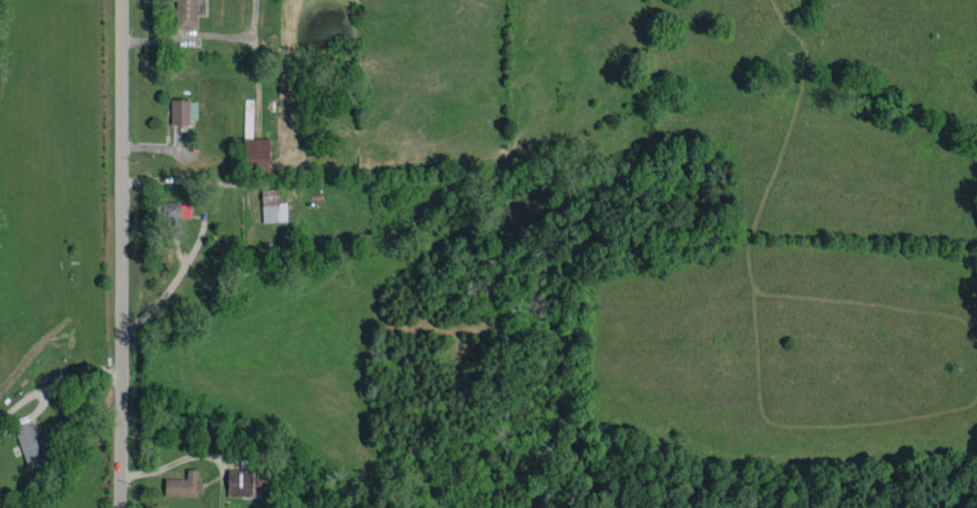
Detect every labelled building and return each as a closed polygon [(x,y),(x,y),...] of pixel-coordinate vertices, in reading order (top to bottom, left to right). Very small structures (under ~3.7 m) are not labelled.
[(197,0),(176,0),(176,29),(196,29),(197,0)] [(197,123),(196,99),(171,100),(171,123),(197,123)] [(245,129),(244,171),(269,172),(270,138),(251,138),(252,129),(245,129)] [(278,188),(262,189),(263,222),(287,221),(286,202),(279,202),(278,188)] [(192,217),(192,203),(157,202),(156,218),(165,218),(164,232),(180,233),(181,217),(192,217)] [(45,462),(32,420),(14,426),(27,468),(45,462)] [(186,478),(165,478),(164,495),(202,496),(202,482),(197,482),(198,469),(187,468),(186,478)] [(261,492),(261,470),(228,469),(227,496),(253,497),(253,492),(261,492)]
